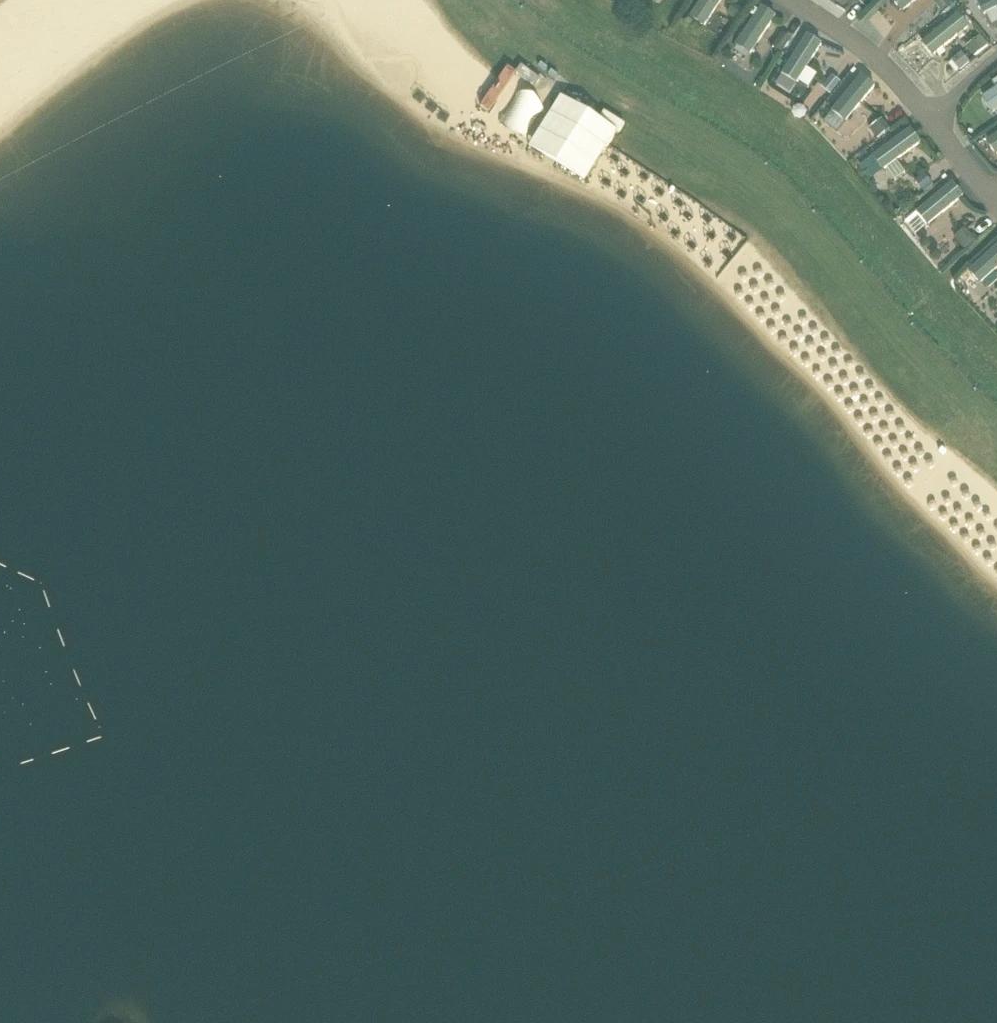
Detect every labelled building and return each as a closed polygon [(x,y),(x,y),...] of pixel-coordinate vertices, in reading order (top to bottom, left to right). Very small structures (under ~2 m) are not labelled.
[(687,17),(702,28),(721,0),(699,0),(687,17)] [(912,0),(890,0),(898,10),(912,0)] [(996,8),(996,0),(976,0),(975,1),(989,26),(996,21),(996,14),(994,9),(996,8)] [(747,55),(774,16),(760,6),(732,45),(747,55)] [(930,57),(967,25),(955,11),(918,43),(930,57)] [(814,73),(805,68),(820,42),(803,33),(780,74),(805,89),(814,73)] [(980,35),(964,43),(970,55),(986,47),(980,35)] [(815,53),(836,64),(841,55),(820,44),(815,53)] [(959,52),(947,61),(955,71),(967,61),(959,52)] [(458,109),(480,121),(500,86),(477,73),(458,109)] [(860,75),(828,111),(841,122),(873,86),(860,75)] [(996,109),(996,85),(978,96),(989,114),(996,109)] [(523,90),(496,118),(514,136),(541,108),(523,90)] [(601,110),(597,117),(556,94),(525,148),(584,181),(619,120),(601,110)] [(880,119),(868,126),(875,138),(887,130),(880,119)] [(880,171),(919,143),(908,127),(869,155),(880,171)] [(996,154),(996,133),(983,143),(994,157),(996,154)] [(926,227),(961,194),(948,180),(913,214),(926,227)] [(964,249),(973,238),(962,228),(953,240),(964,249)] [(996,267),(996,242),(964,271),(977,284),(996,267)]
